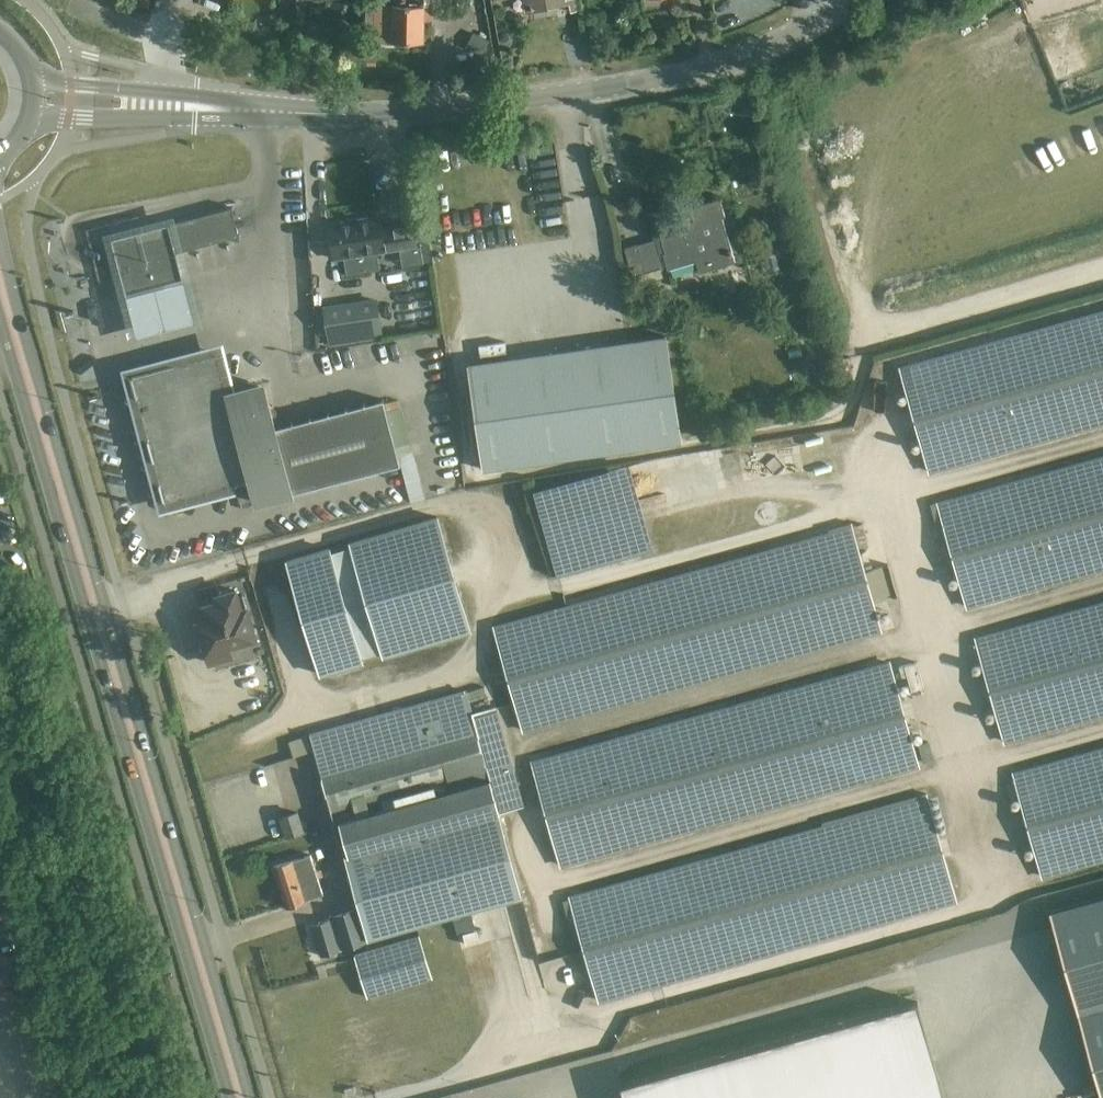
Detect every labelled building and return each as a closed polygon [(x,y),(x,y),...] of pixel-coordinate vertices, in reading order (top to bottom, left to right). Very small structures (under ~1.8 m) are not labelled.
[(367,26),(377,26),(377,41),(423,42),(424,19),(432,20),(432,10),(424,10),(425,6),(417,6),(417,0),(395,0),(395,3),(368,2),(367,26)] [(454,0),(436,0),(435,13),(453,14),(454,0)] [(529,12),(569,3),(571,11),(578,10),(576,0),(527,0),(529,12)] [(488,41),(474,33),(467,46),(481,54),(488,41)] [(1005,120),(1017,172),(1102,153),(1102,98),(1005,120)] [(351,179),(321,180),(322,198),(351,197),(351,179)] [(661,237),(663,245),(666,252),(663,253),(668,269),(696,261),(699,272),(733,262),(721,217),(725,216),(720,199),(690,208),(695,227),(661,237)] [(177,252),(177,251),(240,234),(237,222),(233,206),(112,238),(116,254),(119,266),(176,251),(176,252),(177,252)] [(415,254),(430,251),(428,243),(425,222),(417,223),(382,229),(379,215),(365,218),(328,224),(330,237),(333,259),(413,246),(415,254)] [(661,267),(663,267),(659,254),(655,239),(638,244),(625,248),(632,275),(639,274),(646,272),(661,267)] [(183,277),(177,252),(176,252),(176,251),(119,266),(126,292),(183,277)] [(427,268),(427,257),(373,259),(374,275),(383,274),(383,288),(406,287),(405,269),(427,268)] [(369,262),(335,262),(335,279),(369,279),(369,262)] [(183,277),(126,292),(131,312),(137,332),(195,318),(189,297),(183,277)] [(377,297),(348,302),(322,306),(327,336),(329,345),(383,337),(377,297)] [(1102,426),(1102,310),(898,367),(928,474),(1102,426)] [(482,471),(683,443),(668,337),(467,365),(482,471)] [(384,399),(276,428),(266,391),(259,387),(237,393),(228,395),(220,364),(206,355),(142,372),(134,386),(162,492),(176,500),(236,484),(250,481),(256,502),(401,464),(385,404),(384,399)] [(938,502),(967,605),(1102,567),(1102,455),(938,502)] [(580,499),(539,511),(546,537),(597,523),(594,513),(585,516),(580,499)] [(353,550),(332,556),(330,547),(286,559),(321,677),(364,664),(362,656),(383,650),(385,657),(472,631),(437,515),(350,540),(353,550)] [(894,596),(885,564),(865,570),(853,525),(492,625),(522,733),(883,633),(874,602),(894,596)] [(245,607),(242,594),(238,595),(236,590),(217,595),(219,600),(194,608),(202,633),(196,640),(198,649),(207,651),(210,661),(231,656),(229,646),(258,637),(249,606),(245,607)] [(1102,712),(1102,600),(979,635),(1008,738),(1102,712)] [(888,661),(534,761),(564,864),(917,765),(888,661)] [(333,813),(335,822),(490,778),(499,809),(524,802),(513,763),(496,707),(474,712),(469,693),(311,735),(333,813)] [(1012,771),(1041,879),(1102,862),(1102,746),(1012,771)] [(500,813),(499,809),(490,778),(335,822),(343,850),(345,857),(500,813)] [(928,794),(568,895),(598,1003),(958,902),(928,794)] [(298,811),(282,816),(288,836),(304,830),(298,811)] [(523,896),(500,813),(345,857),(369,940),(523,896)] [(312,854),(275,865),(287,905),(324,893),(312,854)] [(1049,911),(1102,1097),(1102,896),(1049,911)] [(334,915),(346,948),(367,940),(355,907),(334,915)] [(334,915),(330,916),(310,924),(322,956),(340,950),(346,948),(334,915)] [(420,934),(354,954),(367,997),(433,978),(420,934)] [(621,1084),(625,1097),(945,1097),(918,1001),(621,1084)]
